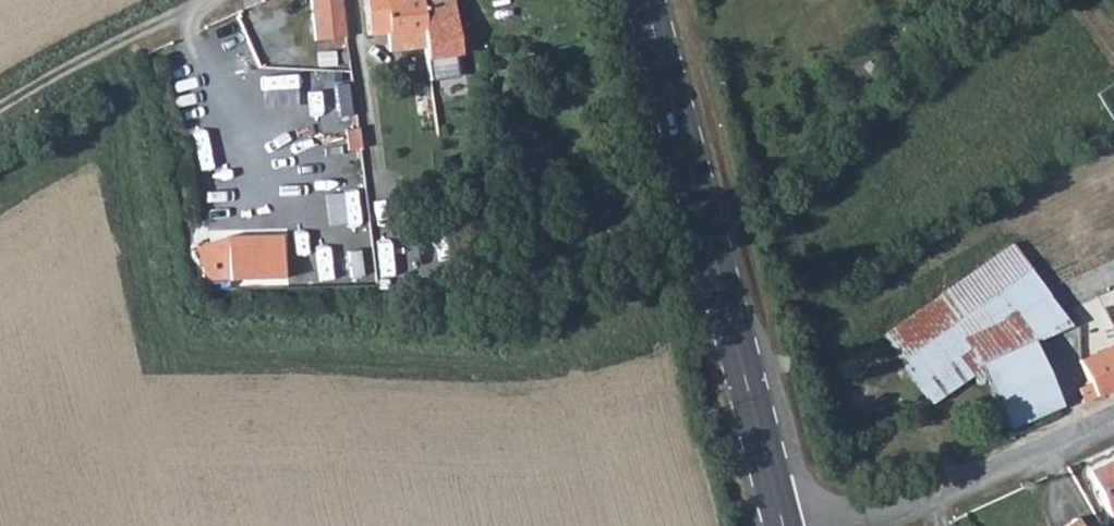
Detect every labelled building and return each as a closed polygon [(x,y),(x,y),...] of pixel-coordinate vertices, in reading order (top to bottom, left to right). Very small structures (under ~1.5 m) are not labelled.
[(323,44),(349,41),(343,0),(317,0),(323,44)] [(392,51),(429,45),(423,1),(403,4),(403,0),(385,0),(392,51)] [(454,0),(403,0),(403,4),(423,1),(429,45),(430,59),(438,58),(458,55),(463,54),(454,0)] [(458,55),(438,58),(440,68),(459,66),(458,55)] [(284,236),(230,237),(232,283),(285,282),(284,236)] [(972,366),(976,366),(994,358),(1027,346),(1073,327),(1026,274),(1006,247),(876,339),(911,390),(965,354),(972,366)] [(1096,400),(1113,391),(1113,344),(1077,360),(1088,384),(1096,400)] [(976,366),(1006,432),(1056,409),(1027,346),(994,358),(976,366)] [(1075,389),(1080,407),(1096,400),(1088,384),(1075,389)] [(1113,518),(1113,464),(1090,475),(1111,519),(1113,518)]
